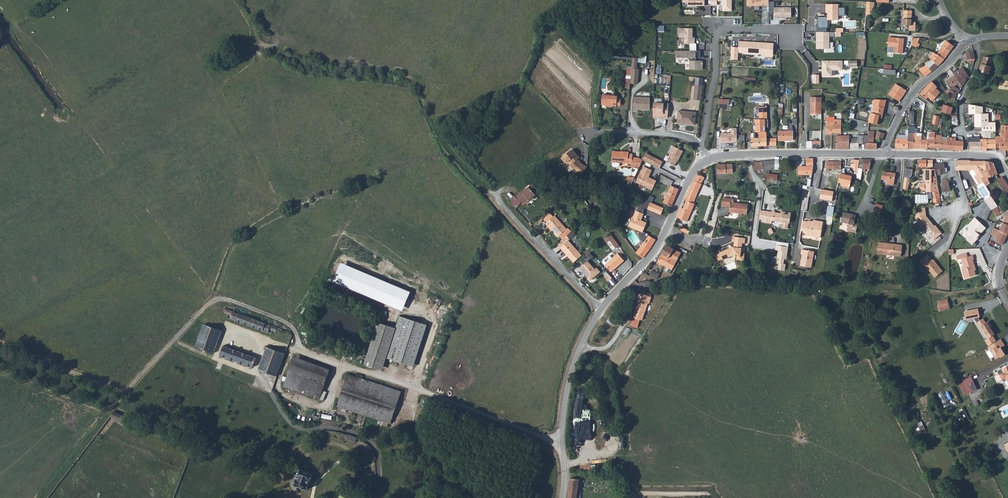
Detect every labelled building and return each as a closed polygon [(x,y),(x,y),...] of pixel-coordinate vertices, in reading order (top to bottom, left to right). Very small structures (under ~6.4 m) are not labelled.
[(711,6),(716,6),(716,1),(721,1),(721,11),(730,11),(730,0),(711,0),(711,6)] [(873,1),(865,0),(865,6),(865,13),(872,14),(873,1)] [(839,4),(825,4),(825,14),(828,14),(828,17),(818,17),(818,27),(827,27),(827,19),(838,19),(838,16),(845,16),(845,8),(839,8),(839,4)] [(791,8),(774,8),(774,17),(780,17),(780,18),(783,18),(783,17),(791,17),(791,8)] [(913,12),(904,11),(905,27),(911,27),(912,32),(918,32),(917,23),(913,23),(912,23),(912,20),(913,20),(913,12)] [(692,29),(679,29),(679,38),(684,38),(684,44),(694,44),(694,38),(692,38),(692,29)] [(817,37),(817,49),(829,49),(829,37),(834,37),(834,32),(815,32),(815,37),(817,37)] [(946,38),(936,51),(944,56),(954,44),(946,38)] [(902,41),(883,40),(882,49),(891,50),(891,58),(901,59),(902,41)] [(770,44),(739,41),(739,47),(731,47),(730,59),(738,60),(738,53),(763,54),(763,55),(769,56),(770,44)] [(974,47),(966,50),(968,57),(976,55),(974,47)] [(936,51),(934,50),(929,56),(938,63),(944,56),(936,51)] [(700,51),(676,51),(676,58),(687,58),(690,60),(690,69),(703,70),(703,61),(696,61),(696,58),(700,58),(700,51)] [(995,55),(985,54),(980,70),(989,73),(995,55)] [(634,66),(633,73),(632,81),(638,82),(640,80),(641,67),(639,67),(640,55),(639,55),(639,56),(635,56),(634,66)] [(938,63),(929,56),(924,61),(925,62),(932,69),(938,63)] [(823,70),(823,76),(832,76),(832,70),(842,70),(842,61),(822,61),(822,70),(823,70)] [(932,69),(925,62),(918,67),(924,73),(932,69)] [(960,69),(959,70),(964,77),(966,80),(968,76),(967,75),(969,73),(966,68),(964,66),(962,68),(961,67),(959,68),(960,69)] [(955,73),(960,80),(964,77),(959,70),(955,73)] [(958,91),(958,92),(960,89),(957,86),(956,86),(955,84),(960,80),(955,73),(947,79),(950,84),(954,89),(954,90),(955,90),(958,91)] [(693,98),(701,98),(701,92),(703,75),(695,75),(693,98)] [(896,81),(892,87),(896,89),(903,93),(907,87),(896,81)] [(929,81),(920,91),(927,96),(929,94),(934,98),(940,91),(935,87),(929,81)] [(947,94),(956,98),(958,91),(955,90),(954,90),(954,89),(950,84),(948,87),(949,88),(947,94)] [(975,86),(969,85),(968,90),(973,91),(973,95),(978,96),(979,92),(982,92),(983,85),(975,84),(975,86)] [(892,87),(889,91),(893,94),(900,98),(903,93),(896,89),(892,87)] [(617,96),(609,95),(600,95),(600,106),(606,106),(606,108),(608,108),(612,108),(612,106),(616,106),(616,100),(617,96)] [(652,96),(635,95),(634,109),(639,109),(639,108),(651,108),(652,96)] [(720,96),(719,105),(730,105),(730,96),(720,96)] [(886,98),(874,97),(873,102),(875,103),(873,111),(871,110),(869,120),(879,122),(880,115),(881,113),(883,113),(884,106),(883,106),(883,101),(885,102),(886,98)] [(942,109),(950,112),(953,104),(945,101),(942,109)] [(821,102),(809,102),(809,114),(813,114),(821,114),(821,102)] [(668,104),(654,103),(653,118),(668,119),(668,104)] [(975,110),(968,109),(968,114),(974,114),(974,125),(975,126),(983,126),(983,130),(997,130),(997,122),(988,122),(987,114),(982,114),(981,106),(976,105),(975,110)] [(765,111),(765,117),(769,117),(769,106),(760,106),(760,110),(765,111)] [(696,111),(678,108),(676,120),(694,123),(696,111)] [(760,133),(761,143),(769,143),(768,136),(767,129),(765,129),(765,128),(765,117),(754,116),(754,121),(756,121),(757,129),(760,129),(760,133)] [(836,118),(828,117),(827,130),(833,130),(833,129),(843,129),(843,121),(836,120),(836,118)] [(1005,146),(1007,146),(1007,122),(1001,122),(1001,134),(997,134),(997,136),(997,145),(1000,145),(1000,146),(1005,146)] [(793,138),(794,125),(790,125),(789,128),(780,128),(780,137),(793,138)] [(885,131),(877,129),(876,136),(883,137),(883,136),(885,131)] [(936,145),(938,131),(938,129),(935,129),(935,131),(930,131),(930,136),(929,136),(929,137),(928,144),(936,145)] [(753,143),(761,143),(760,133),(757,133),(757,130),(752,130),(752,132),(749,132),(749,136),(752,136),(753,143)] [(732,139),(732,133),(729,133),(729,131),(724,131),(724,134),(721,134),(721,140),(732,139)] [(947,146),(948,137),(942,136),(943,132),(938,131),(936,145),(947,146)] [(837,132),(837,137),(836,146),(850,146),(850,144),(850,134),(850,132),(837,132)] [(869,132),(859,132),(859,135),(859,141),(864,141),(866,141),(866,140),(869,140),(869,132)] [(957,135),(954,135),(950,134),(948,134),(948,137),(947,146),(958,147),(959,142),(955,142),(955,138),(956,138),(957,135)] [(973,147),(977,147),(977,139),(974,139),(974,135),(968,135),(969,139),(971,139),(971,147),(973,147)] [(902,145),(909,145),(909,136),(897,136),(896,145),(902,145)] [(917,145),(923,145),(923,137),(915,136),(915,145),(917,145)] [(997,145),(997,136),(988,136),(988,140),(988,145),(996,145),(997,145)] [(964,139),(956,138),(955,138),(955,142),(959,142),(958,147),(961,147),(963,147),(964,139)] [(673,168),(675,163),(674,162),(676,160),(677,160),(677,161),(682,153),(673,148),(667,158),(669,159),(666,164),(673,168)] [(571,150),(561,158),(564,162),(567,162),(569,161),(571,164),(570,165),(573,170),(575,168),(580,176),(587,167),(581,163),(578,159),(580,158),(574,150),(571,150)] [(634,164),(634,158),(634,153),(630,153),(630,151),(622,151),(622,153),(614,152),(613,163),(614,163),(614,165),(616,167),(620,167),(621,166),(621,163),(622,163),(622,162),(629,162),(629,163),(634,164)] [(646,153),(643,160),(645,161),(653,165),(656,158),(646,153)] [(859,168),(859,165),(860,157),(855,156),(853,156),(852,164),(856,164),(855,167),(859,168)] [(863,165),(863,169),(865,169),(866,166),(870,166),(872,156),(864,156),(863,165)] [(766,166),(766,167),(772,167),(774,168),(775,168),(776,167),(776,165),(776,157),(765,159),(766,166)] [(956,157),(956,165),(956,167),(957,167),(975,167),(977,172),(975,173),(980,181),(984,178),(982,175),(985,174),(984,169),(988,168),(985,158),(980,158),(971,158),(970,157),(956,157)] [(653,165),(660,168),(663,161),(656,158),(653,165)] [(827,167),(842,166),(842,158),(833,159),(827,159),(827,167)] [(998,171),(994,159),(991,158),(985,158),(988,168),(984,169),(985,174),(982,175),(984,178),(986,181),(990,179),(988,175),(998,171)] [(756,167),(766,166),(765,159),(758,159),(755,160),(756,167)] [(935,161),(935,165),(936,170),(936,171),(942,170),(941,165),(945,165),(945,160),(940,160),(935,161)] [(813,171),(814,163),(807,163),(799,163),(800,171),(813,171)] [(718,174),(734,173),(733,164),(717,165),(718,174)] [(653,170),(644,166),(637,182),(653,190),(657,181),(653,179),(649,178),(649,177),(653,170)] [(884,168),(881,179),(895,181),(897,171),(884,168)] [(841,171),(840,179),(846,181),(846,184),(851,185),(853,173),(841,171)] [(930,183),(938,182),(937,176),(929,177),(929,172),(925,172),(926,179),(925,182),(926,183),(930,183)] [(1007,195),(1007,182),(1003,173),(997,176),(1007,195)] [(704,177),(698,174),(695,181),(690,189),(699,192),(702,184),(701,184),(704,177)] [(951,184),(948,175),(942,177),(945,187),(951,184)] [(523,190),(521,188),(514,193),(521,201),(527,196),(529,197),(538,189),(535,185),(531,188),(528,185),(525,188),(523,190)] [(674,200),(678,189),(671,186),(663,203),(671,206),(674,200)] [(834,197),(835,188),(823,186),(822,195),(834,197)] [(687,201),(694,204),(699,192),(690,189),(685,200),(687,201)] [(734,199),(723,197),(722,205),(730,206),(730,212),(747,214),(748,203),(734,202),(734,199)] [(876,200),(874,209),(879,210),(879,212),(881,213),(884,202),(876,200)] [(682,208),(678,218),(687,222),(695,204),(694,204),(687,201),(684,209),(682,208)] [(651,203),(648,210),(661,215),(664,208),(651,203)] [(926,212),(925,205),(917,207),(917,210),(914,213),(918,218),(926,212)] [(771,211),(764,210),(763,221),(771,222),(771,219),(783,221),(783,226),(788,227),(789,221),(790,221),(791,212),(780,210),(780,212),(774,211),(773,209),(772,209),(771,211)] [(855,214),(856,211),(845,209),(842,219),(850,220),(848,227),(857,229),(860,215),(857,214),(855,214)] [(1003,241),(1007,229),(1007,209),(996,238),(1003,241)] [(647,253),(655,240),(647,236),(647,235),(643,233),(647,224),(641,222),(643,216),(642,216),(643,213),(637,210),(636,213),(635,213),(633,219),(632,219),(628,229),(638,233),(638,236),(639,239),(640,241),(642,242),(641,245),(642,245),(637,254),(644,259),(647,253)] [(550,212),(543,218),(545,221),(553,215),(550,212)] [(929,215),(926,212),(918,218),(921,221),(929,215)] [(553,215),(545,221),(544,222),(550,229),(551,229),(557,235),(558,234),(561,238),(570,230),(567,227),(566,228),(554,214),(553,215)] [(935,223),(929,215),(921,221),(927,229),(929,230),(934,236),(942,230),(938,224),(937,225),(935,223)] [(819,223),(820,218),(814,217),(814,219),(805,218),(803,228),(807,229),(813,229),(812,233),(822,235),(824,224),(819,223)] [(975,218),(968,224),(971,227),(966,232),(966,240),(972,245),(981,236),(980,235),(986,228),(975,218)] [(720,249),(720,250),(723,256),(731,253),(731,252),(736,253),(736,257),(743,258),(745,250),(741,250),(742,240),(745,240),(746,235),(733,233),(732,238),(734,238),(733,243),(732,243),(720,249)] [(621,245),(613,234),(607,239),(609,242),(611,240),(617,248),(621,245)] [(902,240),(879,235),(877,246),(900,251),(902,240)] [(561,245),(573,260),(582,253),(570,238),(561,245)] [(789,244),(777,242),(775,251),(778,251),(777,257),(773,256),(772,263),(779,264),(778,270),(785,271),(789,244)] [(670,255),(674,246),(668,243),(663,251),(670,255)] [(677,258),(679,254),(681,250),(674,246),(670,255),(677,258)] [(723,256),(720,250),(715,253),(718,258),(723,256)] [(813,252),(802,250),(801,254),(802,255),(800,265),(811,267),(813,252)] [(659,259),(666,263),(670,255),(663,251),(659,259)] [(970,253),(964,254),(966,263),(964,264),(966,274),(977,271),(975,261),(977,261),(975,256),(977,255),(975,251),(970,253)] [(609,261),(605,264),(612,272),(625,261),(618,253),(609,261)] [(943,268),(936,258),(934,258),(933,257),(931,254),(926,258),(924,255),(921,257),(928,267),(930,268),(936,274),(943,268)] [(666,263),(673,266),(677,258),(670,255),(666,263)] [(587,260),(578,267),(586,277),(588,277),(590,279),(599,271),(595,266),(593,268),(587,260)] [(639,290),(651,287),(650,280),(638,282),(639,290)] [(651,298),(640,295),(637,301),(639,301),(633,319),(642,322),(648,305),(649,305),(651,298)] [(940,307),(943,306),(950,305),(948,295),(938,298),(940,307)] [(237,313),(227,309),(226,312),(229,314),(228,315),(232,316),(231,319),(253,327),(256,319),(242,314),(243,312),(242,310),(239,309),(237,313)] [(977,310),(965,313),(966,320),(972,320),(974,319),(977,324),(979,323),(981,327),(980,328),(984,333),(985,332),(989,339),(985,341),(988,346),(997,341),(993,336),(995,335),(989,326),(991,324),(989,322),(986,324),(983,320),(981,321),(978,318),(980,318),(977,310)] [(428,324),(401,315),(387,357),(415,366),(428,324)] [(256,319),(253,327),(275,335),(276,332),(278,332),(279,331),(282,332),(282,329),(256,319)] [(207,325),(199,347),(217,355),(225,332),(207,325)] [(997,341),(988,346),(995,360),(1006,354),(1002,347),(1005,346),(1001,339),(997,341)] [(223,357),(240,363),(243,353),(226,347),(223,357)] [(280,379),(288,355),(271,349),(262,372),(280,379)] [(240,363),(256,369),(260,360),(243,353),(240,363)] [(322,384),(327,370),(297,359),(292,373),(322,384)] [(332,372),(327,370),(322,384),(327,385),(332,372)] [(317,399),(322,384),(292,373),(287,388),(317,399)] [(978,386),(974,378),(972,373),(963,377),(965,381),(968,379),(970,383),(973,389),(978,386)] [(402,392),(349,374),(338,406),(391,424),(402,392)] [(327,385),(322,384),(317,399),(322,401),(327,385)] [(125,424),(128,419),(116,414),(112,418),(125,424)] [(588,415),(580,414),(579,423),(588,423),(588,415)] [(352,436),(340,433),(339,438),(351,441),(352,440),(360,443),(361,438),(352,436)] [(301,469),(295,484),(309,490),(315,474),(301,469)] [(569,478),(566,497),(575,497),(578,479),(569,478)]
